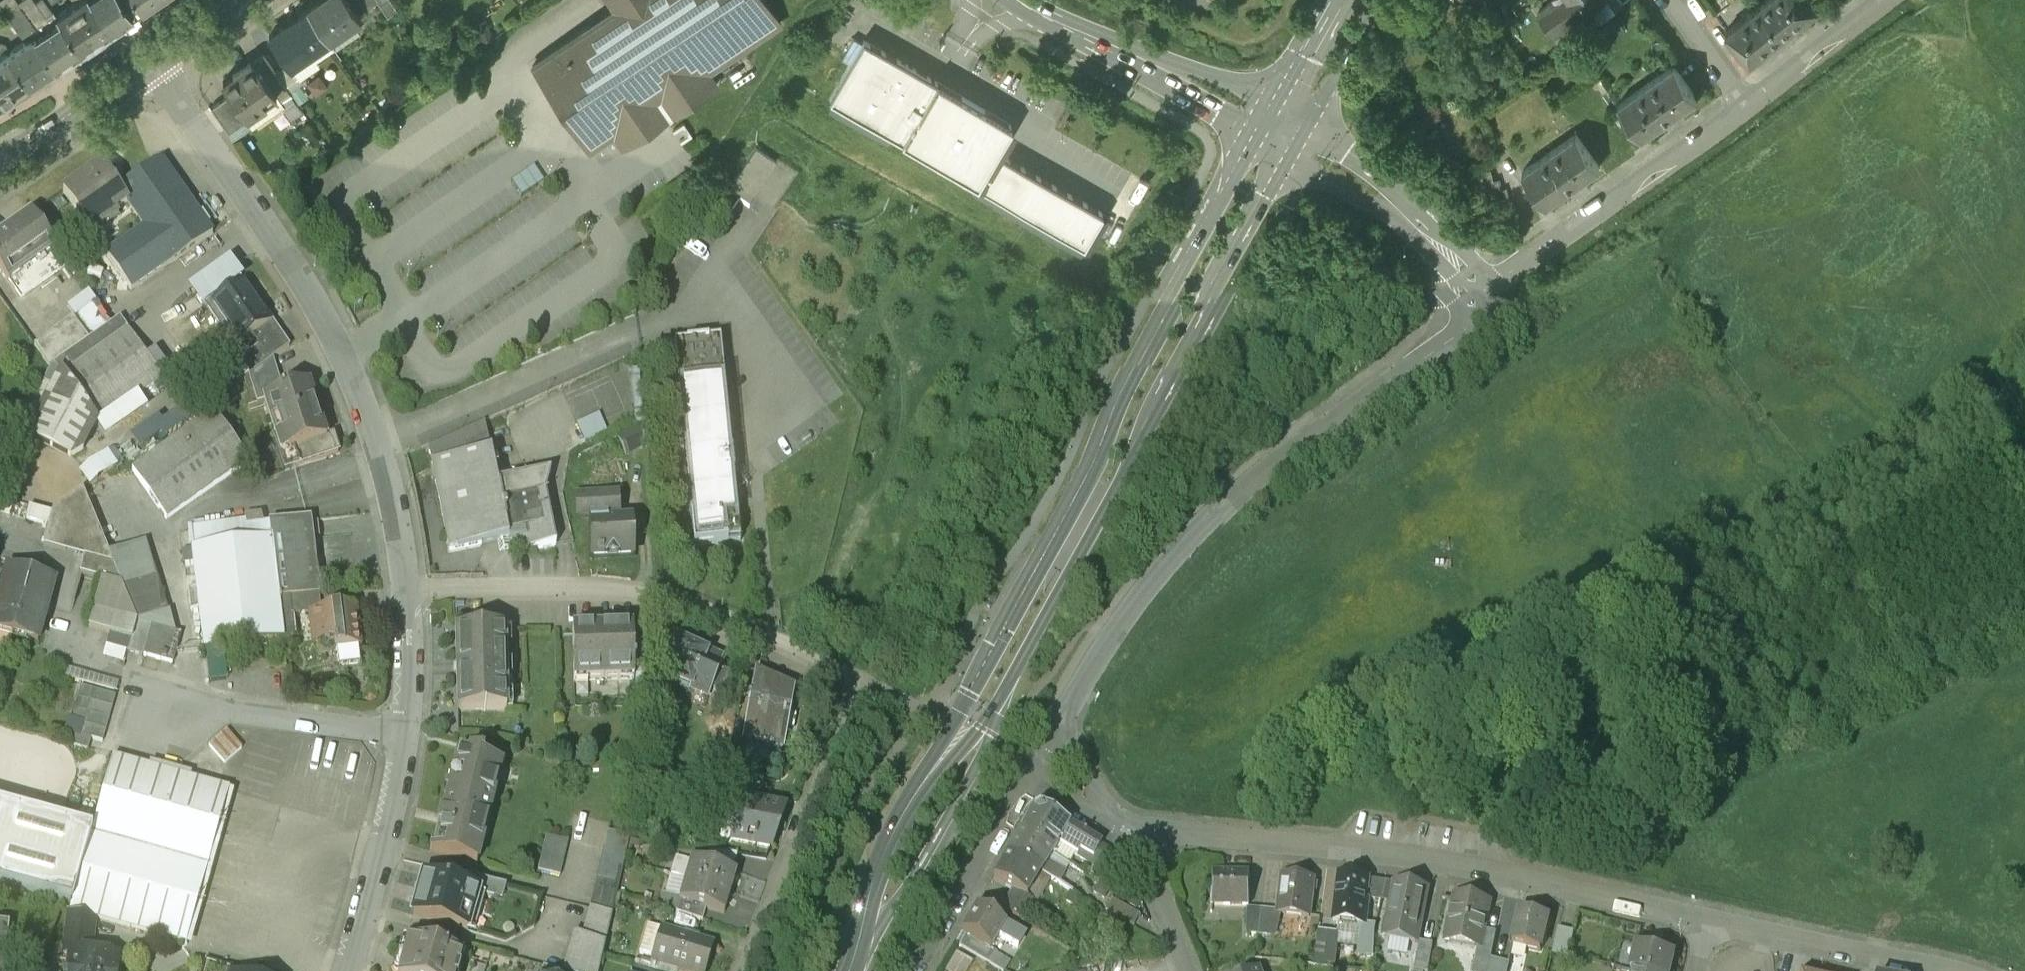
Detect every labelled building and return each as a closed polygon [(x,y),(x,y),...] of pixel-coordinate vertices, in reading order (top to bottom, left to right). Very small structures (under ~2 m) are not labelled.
[(8,49),(6,51),(11,52),(30,82),(55,65),(35,35),(40,32),(17,1),(15,0),(0,0),(0,11),(6,12),(25,38),(8,49)] [(55,65),(81,48),(56,11),(55,12),(53,8),(46,13),(37,0),(17,0),(17,1),(40,32),(35,35),(55,65)] [(56,11),(81,48),(110,28),(91,0),(72,0),(56,11)] [(125,0),(91,0),(110,28),(133,12),(125,0)] [(133,12),(141,6),(150,0),(125,0),(133,12)] [(329,39),(361,17),(349,0),(319,0),(307,8),(329,39)] [(391,0),(377,0),(388,15),(397,8),(391,0)] [(598,143),(614,132),(623,144),(664,117),(715,82),(706,69),(744,43),(745,44),(746,43),(746,42),(778,21),(780,20),(779,18),(778,19),(766,0),(611,0),(616,8),(535,63),(534,63),(532,65),(533,66),(534,66),(551,91),(559,85),(598,143)] [(1483,12),(1499,0),(1473,0),(1483,12)] [(1566,0),(1536,22),(1552,45),(1609,5),(1605,0),(1572,0),(1568,3),(1566,0)] [(1783,46),(1794,37),(1796,39),(1806,31),(1805,28),(1816,19),(1801,0),(1780,0),(1760,16),(1783,46)] [(284,47),(295,63),(329,39),(307,8),(270,35),(280,49),(284,47)] [(1760,16),(1725,43),(1749,73),(1761,64),(1763,66),(1775,56),(1773,54),(1783,46),(1760,16)] [(334,47),(329,39),(295,63),(291,66),(300,78),(320,64),(317,59),(334,47)] [(1012,131),(864,45),(830,104),(1084,251),(1103,218),(997,157),(1012,131)] [(284,47),(280,49),(289,62),(291,66),(295,63),(284,47)] [(11,52),(6,51),(0,49),(0,95),(4,100),(30,82),(11,52)] [(277,72),(276,71),(264,53),(253,60),(267,79),(277,72)] [(253,60),(223,81),(231,92),(247,115),(266,102),(262,97),(274,90),(267,79),(253,60)] [(297,83),(300,78),(291,66),(289,62),(276,71),(277,72),(289,89),(297,83)] [(1673,76),(1617,115),(1640,147),(1696,108),(1673,76)] [(559,85),(551,91),(589,148),(598,143),(559,85)] [(247,115),(231,92),(211,106),(229,132),(249,118),(247,115)] [(1521,183),(1545,216),(1598,178),(1574,145),(1521,183)] [(749,204),(776,164),(756,150),(729,190),(740,197),(749,204)] [(211,236),(159,161),(117,189),(127,204),(144,228),(170,265),(211,236)] [(127,204),(117,189),(116,190),(100,168),(63,193),(89,231),(127,204)] [(740,197),(729,190),(719,183),(706,203),(726,217),(740,197)] [(65,265),(31,216),(0,238),(0,273),(18,298),(65,265)] [(130,292),(170,265),(144,228),(105,255),(130,292)] [(242,282),(207,307),(219,325),(223,322),(240,345),(251,338),(267,326),(254,309),(259,305),(242,282)] [(74,318),(90,340),(111,325),(95,303),(74,318)] [(55,365),(90,340),(74,318),(34,346),(50,369),(55,365)] [(55,365),(60,374),(98,426),(161,381),(118,321),(111,325),(90,340),(55,365)] [(237,362),(247,376),(270,360),(288,347),(271,323),(267,326),(251,338),(257,347),(237,362)] [(721,335),(675,339),(694,540),(741,536),(736,489),(748,480),(738,467),(734,470),(721,335)] [(270,360),(247,376),(256,404),(262,402),(262,400),(281,394),(270,360)] [(98,426),(60,374),(27,438),(70,460),(84,452),(98,426)] [(281,394),(262,400),(262,402),(274,437),(282,435),(292,468),(338,453),(332,434),(324,436),(308,386),(281,394)] [(599,407),(576,416),(584,436),(608,427),(599,407)] [(137,451),(178,426),(167,409),(127,434),(137,451)] [(215,416),(133,473),(167,522),(249,465),(215,416)] [(482,419),(430,444),(433,460),(488,449),(482,419)] [(626,452),(648,443),(639,423),(617,433),(626,452)] [(85,481),(124,463),(116,446),(77,465),(85,481)] [(430,461),(448,550),(506,538),(488,449),(433,460),(430,461)] [(546,492),(547,471),(497,481),(510,547),(537,542),(538,547),(556,544),(546,492)] [(593,512),(594,552),(631,551),(630,518),(606,519),(606,511),(617,510),(616,495),(579,496),(580,512),(593,512)] [(86,558),(82,573),(104,579),(122,584),(113,560),(87,497),(53,511),(45,545),(86,558)] [(320,595),(310,519),(270,524),(272,540),(193,550),(206,650),(283,640),(283,641),(296,640),(293,617),(290,598),(320,595)] [(122,584),(104,579),(90,631),(111,637),(105,658),(126,664),(129,653),(145,657),(153,626),(171,632),(147,548),(113,560),(122,584)] [(8,569),(0,599),(0,634),(15,638),(16,635),(39,642),(55,582),(8,569)] [(290,598),(293,617),(310,615),(310,613),(322,612),(320,595),(290,598)] [(310,615),(311,624),(321,631),(322,641),(319,645),(319,653),(324,657),(333,656),(337,651),(360,648),(355,608),(322,612),(310,613),(310,615)] [(575,626),(576,677),(633,675),(632,625),(575,626)] [(153,626),(145,657),(174,666),(182,635),(171,632),(153,626)] [(458,628),(459,708),(507,707),(505,627),(458,628)] [(707,651),(676,638),(662,671),(674,676),(672,680),(687,686),(688,682),(708,691),(711,684),(720,665),(723,658),(720,657),(722,653),(709,647),(707,651)] [(720,665),(711,684),(722,688),(730,670),(720,665)] [(771,672),(754,665),(743,732),(760,734),(760,733),(784,737),(793,683),(770,679),(771,672)] [(794,680),(771,672),(770,679),(793,683),(794,680)] [(80,686),(70,722),(82,725),(106,733),(117,696),(80,686)] [(106,733),(82,725),(79,735),(91,739),(103,743),(106,733)] [(227,731),(202,754),(218,770),(243,747),(227,731)] [(91,739),(79,735),(67,732),(63,743),(88,750),(91,739)] [(455,788),(452,801),(490,809),(501,761),(481,757),(482,752),(470,749),(469,753),(459,751),(455,769),(459,770),(456,782),(450,780),(448,787),(455,788)] [(266,755),(259,794),(343,811),(349,781),(336,779),(339,759),(311,754),(308,769),(283,764),(284,759),(266,755)] [(73,902),(71,912),(93,918),(187,944),(230,789),(114,757),(94,829),(73,902)] [(754,785),(752,796),(774,800),(776,789),(754,785)] [(752,796),(740,794),(733,834),(770,840),(784,802),(774,800),(752,796)] [(1102,831),(1044,797),(1034,799),(1022,821),(1054,840),(1060,830),(1076,840),(1078,841),(1081,836),(1094,844),(1102,831)] [(477,861),(490,809),(452,801),(447,800),(445,810),(442,809),(438,822),(442,823),(439,833),(444,834),(441,846),(433,844),(432,850),(477,861)] [(73,902),(94,829),(0,803),(0,882),(73,902)] [(1010,842),(1042,861),(1050,849),(1054,840),(1022,821),(1010,842)] [(1060,830),(1054,840),(1071,849),(1076,840),(1060,830)] [(1094,844),(1091,849),(1105,857),(1116,839),(1102,831),(1094,844)] [(568,837),(546,832),(538,867),(561,872),(568,837)] [(1081,836),(1078,841),(1086,845),(1086,846),(1091,849),(1094,844),(1081,836)] [(1010,842),(996,865),(1016,877),(1038,890),(1052,867),(1042,861),(1010,842)] [(738,849),(710,845),(706,858),(732,867),(738,849)] [(626,852),(603,846),(583,931),(575,928),(564,969),(570,970),(598,970),(626,852)] [(1082,868),(1050,849),(1042,861),(1052,867),(1073,879),(1074,880),(1082,868)] [(686,876),(730,889),(736,867),(732,867),(706,858),(692,855),(686,876)] [(1213,862),(1213,893),(1247,894),(1247,862),(1213,862)] [(1336,866),(1332,913),(1360,916),(1364,916),(1364,914),(1366,897),(1365,897),(1368,869),(1336,866)] [(1282,867),(1278,903),(1306,907),(1311,871),(1282,867)] [(503,881),(469,873),(465,887),(478,890),(499,896),(503,881)] [(1395,874),(1385,930),(1415,936),(1426,880),(1395,874)] [(418,901),(414,913),(467,928),(478,890),(465,887),(426,875),(422,888),(419,887),(415,900),(418,901)] [(686,876),(680,895),(705,903),(724,909),(730,889),(686,876)] [(1025,911),(1038,890),(1016,877),(1004,898),(1025,911)] [(1074,880),(1073,879),(1067,888),(1078,894),(1083,885),(1074,880)] [(1141,905),(1113,889),(1107,900),(1134,916),(1141,905)] [(1454,889),(1445,932),(1477,939),(1479,940),(1483,923),(1489,896),(1454,889)] [(705,903),(680,895),(676,906),(701,914),(705,903)] [(978,895),(963,920),(993,937),(993,936),(1000,924),(1007,912),(978,895)] [(1274,901),(1260,899),(1257,923),(1270,925),(1274,901)] [(1518,903),(1511,936),(1538,941),(1545,909),(1518,903)] [(88,952),(93,918),(71,912),(66,911),(60,953),(68,954),(68,951),(88,953),(88,952)] [(1027,924),(1007,912),(1000,924),(1020,936),(1027,924)] [(1364,916),(1360,916),(1358,943),(1373,944),(1374,923),(1375,915),(1364,914),(1364,916)] [(1000,940),(993,936),(993,937),(963,920),(957,930),(993,951),(1000,940)] [(661,922),(652,953),(678,961),(701,968),(705,969),(714,937),(661,922)] [(1479,940),(1477,939),(1471,963),(1485,967),(1490,945),(1495,925),(1483,923),(1479,940)] [(0,929),(0,970),(3,970),(9,930),(0,929)] [(1432,937),(1419,935),(1415,963),(1427,965),(1432,937)] [(1660,970),(1668,970),(1674,946),(1636,937),(1629,964),(1635,965),(1660,970)] [(399,970),(460,970),(461,968),(459,967),(463,953),(409,938),(399,970)] [(1490,945),(1485,967),(1485,970),(1489,970),(1498,970),(1503,949),(1490,945)] [(114,957),(98,955),(99,953),(88,952),(88,953),(68,951),(68,954),(66,969),(62,968),(59,970),(117,970),(118,963),(114,957)] [(233,967),(204,959),(200,970),(232,970),(233,967)] [(678,961),(674,970),(700,970),(701,968),(678,961)] [(1256,961),(1229,970),(1260,970),(1256,961)]
